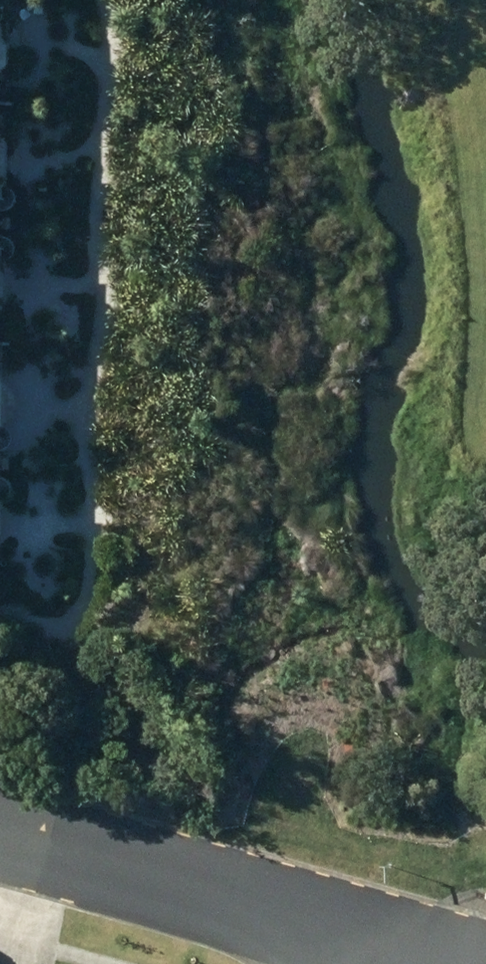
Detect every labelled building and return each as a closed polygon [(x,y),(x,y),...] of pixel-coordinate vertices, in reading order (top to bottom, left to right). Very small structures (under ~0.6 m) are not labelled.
[(17,38),(18,0),(0,0),(0,55),(17,38)] [(16,233),(16,187),(0,170),(0,233),(16,233)] [(15,276),(16,233),(0,233),(0,291),(15,276)] [(12,471),(12,427),(0,414),(0,471),(12,471)] [(11,519),(12,471),(0,471),(0,530),(11,519)]
